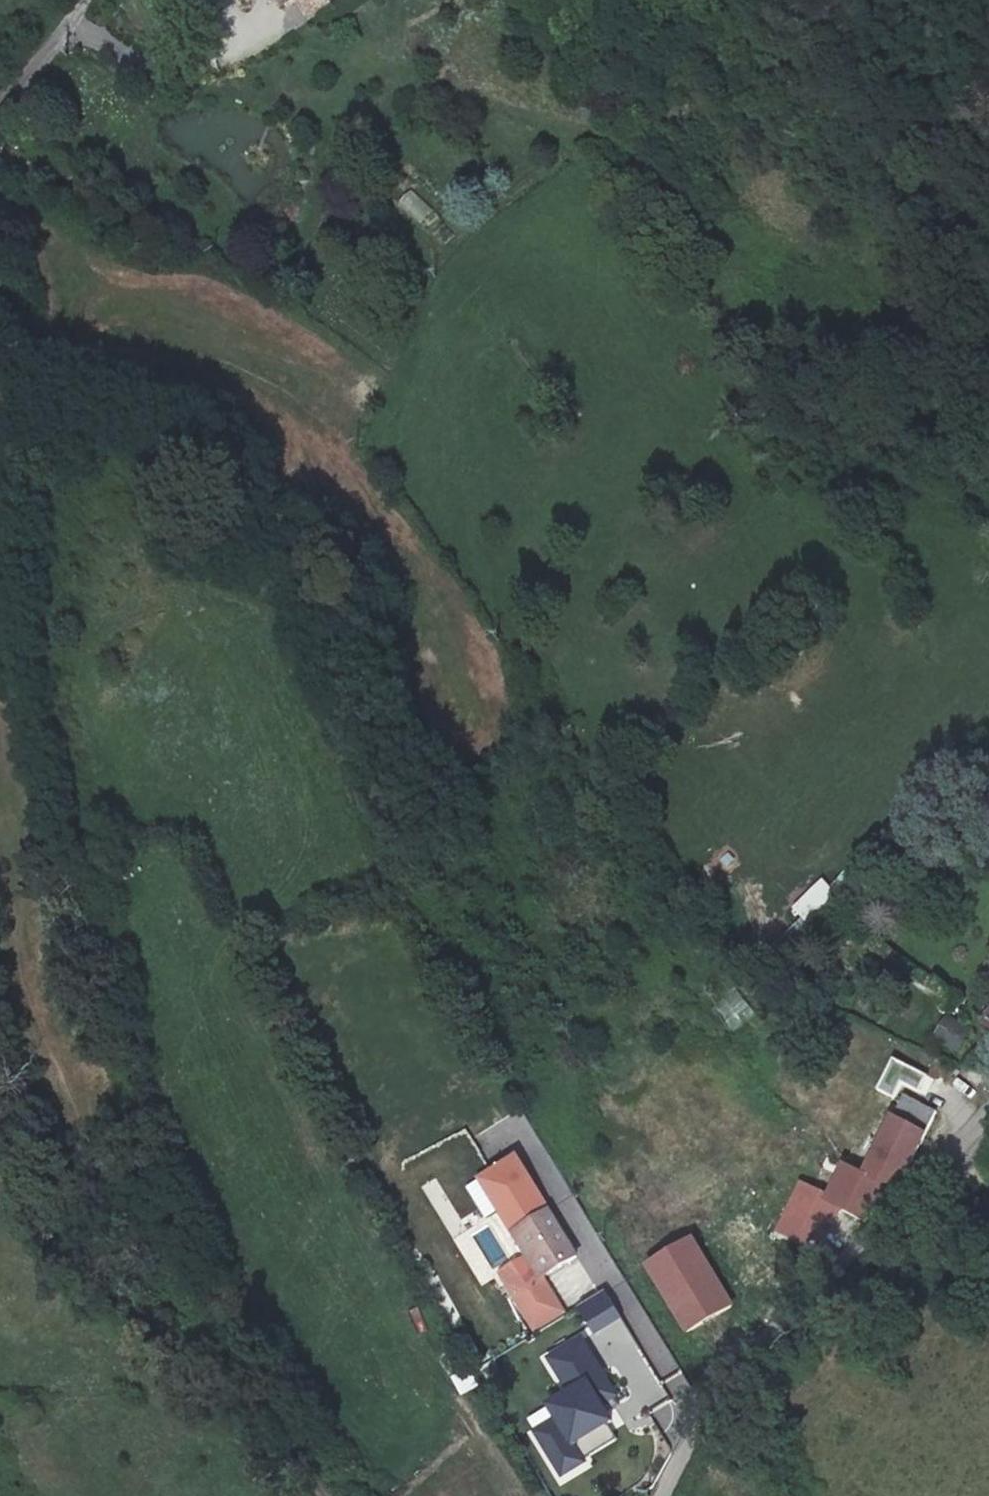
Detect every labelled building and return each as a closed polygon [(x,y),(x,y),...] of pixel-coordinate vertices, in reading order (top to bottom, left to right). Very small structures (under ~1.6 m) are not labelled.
[(284,1),(298,25),(335,0),(286,0),(284,1)] [(790,909),(808,927),(839,897),(821,879),(790,909)] [(949,1014),(931,1035),(956,1056),(973,1034),(949,1014)] [(980,1032),(988,1039),(988,1020),(980,1032)] [(854,1228),(891,1191),(902,1166),(911,1169),(924,1141),(917,1138),(924,1121),(891,1106),(854,1181),(838,1174),(818,1212),(854,1228)] [(480,1179),(513,1234),(549,1213),(516,1158),(480,1179)] [(549,1213),(513,1234),(533,1266),(541,1279),(576,1257),(549,1213)] [(691,1243),(646,1269),(685,1334),(731,1308),(691,1243)] [(561,1312),(541,1279),(533,1266),(504,1284),(532,1330),(561,1312)] [(616,1394),(582,1339),(549,1359),(570,1393),(549,1406),(557,1419),(535,1432),(562,1474),(584,1461),(583,1458),(574,1443),(608,1423),(611,1420),(601,1403),(614,1395),(616,1394)] [(480,1387),(471,1370),(451,1381),(461,1398),(480,1387)] [(620,1404),(614,1395),(601,1403),(606,1412),(620,1404)] [(617,1437),(608,1423),(574,1443),(583,1458),(617,1437)]
